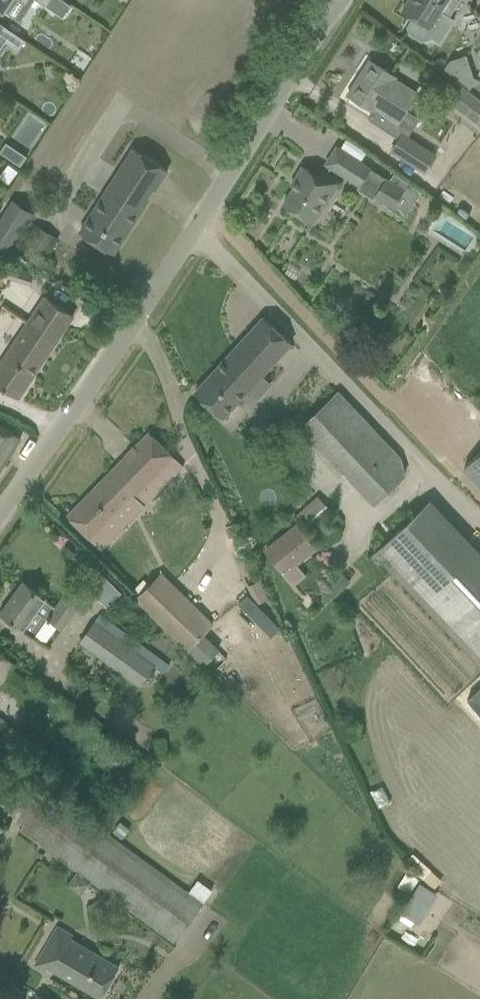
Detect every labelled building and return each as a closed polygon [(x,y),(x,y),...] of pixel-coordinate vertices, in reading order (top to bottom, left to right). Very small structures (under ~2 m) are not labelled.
[(3,10),(9,0),(0,0),(0,8),(3,10)] [(45,5),(62,17),(70,5),(63,0),(37,0),(45,5)] [(401,9),(413,17),(407,27),(408,33),(421,41),(432,39),(439,44),(455,19),(442,11),(449,0),(408,0),(401,9)] [(1,54),(7,45),(17,52),(25,40),(0,23),(0,53),(1,54)] [(470,88),(477,79),(473,77),(466,55),(450,60),(444,68),(470,88)] [(369,63),(349,94),(369,107),(374,110),(368,120),(378,126),(386,114),(399,122),(407,110),(408,108),(411,108),(416,101),(415,98),(416,96),(394,82),(395,79),(386,73),(369,63)] [(451,102),(479,125),(479,103),(461,88),(451,102)] [(392,150),(424,171),(435,155),(402,134),(392,150)] [(168,170),(134,148),(80,232),(114,254),(149,200),(147,198),(153,189),(155,190),(168,170)] [(336,148),(326,164),(359,186),(369,169),(340,150),(336,148)] [(16,149),(9,159),(20,166),(27,156),(16,149)] [(314,224),(340,184),(321,171),(318,176),(303,167),(296,178),(299,180),(283,204),(314,224)] [(386,180),(377,194),(393,204),(391,207),(390,209),(404,219),(422,191),(394,173),(389,181),(386,180)] [(15,199),(0,223),(0,245),(10,252),(36,212),(15,199)] [(42,268),(59,238),(32,223),(16,254),(42,268)] [(19,277),(17,286),(29,289),(32,280),(19,277)] [(51,299),(46,296),(0,365),(0,386),(18,398),(74,314),(51,299)] [(219,366),(195,392),(210,406),(223,418),(248,391),(262,375),(292,343),(279,330),(264,317),(219,366)] [(400,457),(339,392),(303,425),(375,502),(404,473),(400,457)] [(7,460),(21,438),(0,425),(0,456),(7,460)] [(144,505),(183,466),(148,432),(69,514),(94,539),(135,496),(144,505)] [(479,483),(479,452),(464,467),(479,483)] [(332,512),(317,496),(296,515),(311,531),(332,512)] [(430,501),(376,553),(479,664),(479,554),(430,501)] [(297,523),(263,549),(284,575),(297,564),(317,549),(297,523)] [(149,585),(135,599),(187,649),(203,665),(217,651),(201,635),(212,624),(161,573),(149,585)] [(268,599),(259,580),(247,586),(256,604),(268,599)] [(46,598),(23,581),(1,612),(35,636),(47,619),(62,630),(80,606),(65,595),(56,606),(46,599),(46,598)] [(94,622),(80,641),(140,684),(154,665),(164,672),(169,664),(99,614),(94,622)] [(16,665),(0,654),(0,687),(1,688),(16,665)] [(466,700),(479,715),(479,687),(466,700)] [(7,723),(0,732),(0,745),(11,753),(24,736),(7,723)] [(11,823),(14,819),(23,825),(19,830),(53,854),(77,872),(90,882),(175,944),(203,904),(147,863),(105,832),(0,755),(0,814),(11,823)] [(405,913),(424,922),(440,891),(420,882),(405,913)] [(58,927),(45,948),(35,965),(45,971),(48,967),(101,998),(119,967),(71,939),(73,936),(58,927)]
